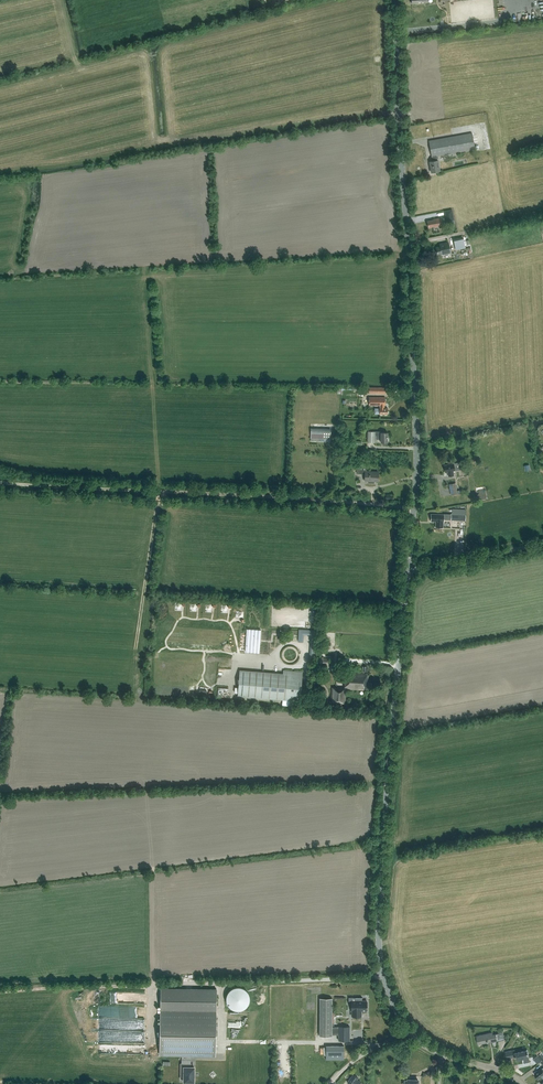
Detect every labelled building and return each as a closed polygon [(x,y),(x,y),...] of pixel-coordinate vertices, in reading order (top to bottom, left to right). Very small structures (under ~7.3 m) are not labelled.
[(472,133),(429,141),(432,157),(433,157),(433,161),(430,162),(432,173),(440,171),(438,161),(437,156),(475,149),(472,133)] [(452,209),(444,211),(446,221),(454,220),(452,209)] [(433,219),(434,220),(428,221),(429,228),(435,227),(438,226),(442,225),(441,218),(437,219),(437,218),(433,219)] [(440,244),(441,247),(436,248),(437,254),(442,253),(442,255),(451,253),(448,243),(444,244),(444,243),(440,244)] [(385,405),(385,397),(369,397),(369,404),(381,405),(381,407),(380,407),(380,413),(387,414),(388,407),(384,407),(384,405),(385,405)] [(330,438),(331,429),(311,429),(311,437),(330,438)] [(388,432),(387,432),(381,432),(381,431),(368,431),(368,442),(375,442),(375,439),(380,439),(380,441),(383,441),(383,444),(386,444),(386,441),(387,441),(388,432)] [(448,463),(448,464),(444,465),(445,472),(447,472),(448,476),(453,475),(453,470),(461,469),(460,463),(454,464),(454,463),(451,463),(451,461),(447,462),(447,463),(448,463)] [(366,472),(366,467),(359,467),(359,465),(347,464),(346,467),(356,468),(356,473),(358,474),(364,474),(364,481),(368,481),(368,482),(368,483),(373,483),(374,483),(374,480),(378,480),(378,472),(366,472)] [(443,522),(444,522),(444,514),(437,514),(431,514),(431,521),(436,522),(436,527),(443,528),(443,522)] [(247,627),(245,652),(260,653),(262,628),(247,627)] [(311,635),(309,659),(316,659),(317,652),(316,652),(317,630),(299,628),(298,642),(303,642),(304,634),(311,635)] [(329,666),(329,658),(317,657),(317,665),(329,666)] [(284,674),(240,671),(238,695),(289,699),(289,706),(299,707),(299,700),(300,700),(302,672),(284,671),(284,674)] [(368,683),(369,673),(346,672),(345,689),(332,688),(331,702),(345,703),(346,691),(348,691),(348,689),(363,690),(364,688),(371,689),(372,683),(368,683)] [(239,1010),(241,1010),(244,1009),(246,1008),(247,1007),(249,1005),(250,1003),(250,1001),(251,998),(250,996),(250,994),(249,992),(247,990),(245,989),(244,988),(241,987),(239,987),(236,987),(234,988),(232,989),(230,990),(229,992),(228,994),(227,996),(227,999),(227,1001),(228,1003),(229,1005),(230,1007),(232,1008),(234,1009),(236,1010),(239,1010)] [(161,988),(160,1055),(215,1055),(216,989),(161,988)] [(362,998),(362,997),(355,997),(355,1001),(351,1001),(351,1010),(352,1010),(352,1016),(361,1016),(361,1010),(367,1010),(367,1001),(362,1001),(362,998)] [(339,1034),(339,1040),(350,1040),(350,1026),(332,1026),(332,998),(320,998),(320,1036),(332,1036),(332,1034),(339,1034)] [(144,1028),(144,1018),(113,1017),(112,1023),(116,1023),(116,1028),(125,1029),(125,1022),(133,1022),(133,1020),(136,1020),(136,1023),(139,1023),(139,1028),(144,1028)] [(493,1034),(492,1032),(476,1035),(478,1044),(498,1040),(497,1036),(502,1035),(502,1032),(493,1034)] [(344,1059),(344,1046),(326,1046),(326,1059),(344,1059)] [(511,1052),(511,1050),(506,1051),(507,1058),(516,1056),(516,1060),(524,1058),(525,1061),(530,1060),(527,1050),(515,1053),(514,1051),(511,1052)] [(191,1060),(182,1059),(182,1063),(181,1063),(181,1078),(184,1079),(184,1081),(194,1081),(194,1076),(195,1072),(194,1072),(194,1067),(191,1067),(191,1060)] [(542,1068),(534,1074),(538,1078),(541,1076),(542,1078),(542,1068)] [(347,1082),(349,1083),(359,1083),(360,1083),(356,1080),(358,1078),(353,1075),(351,1078),(350,1078),(347,1082)]
